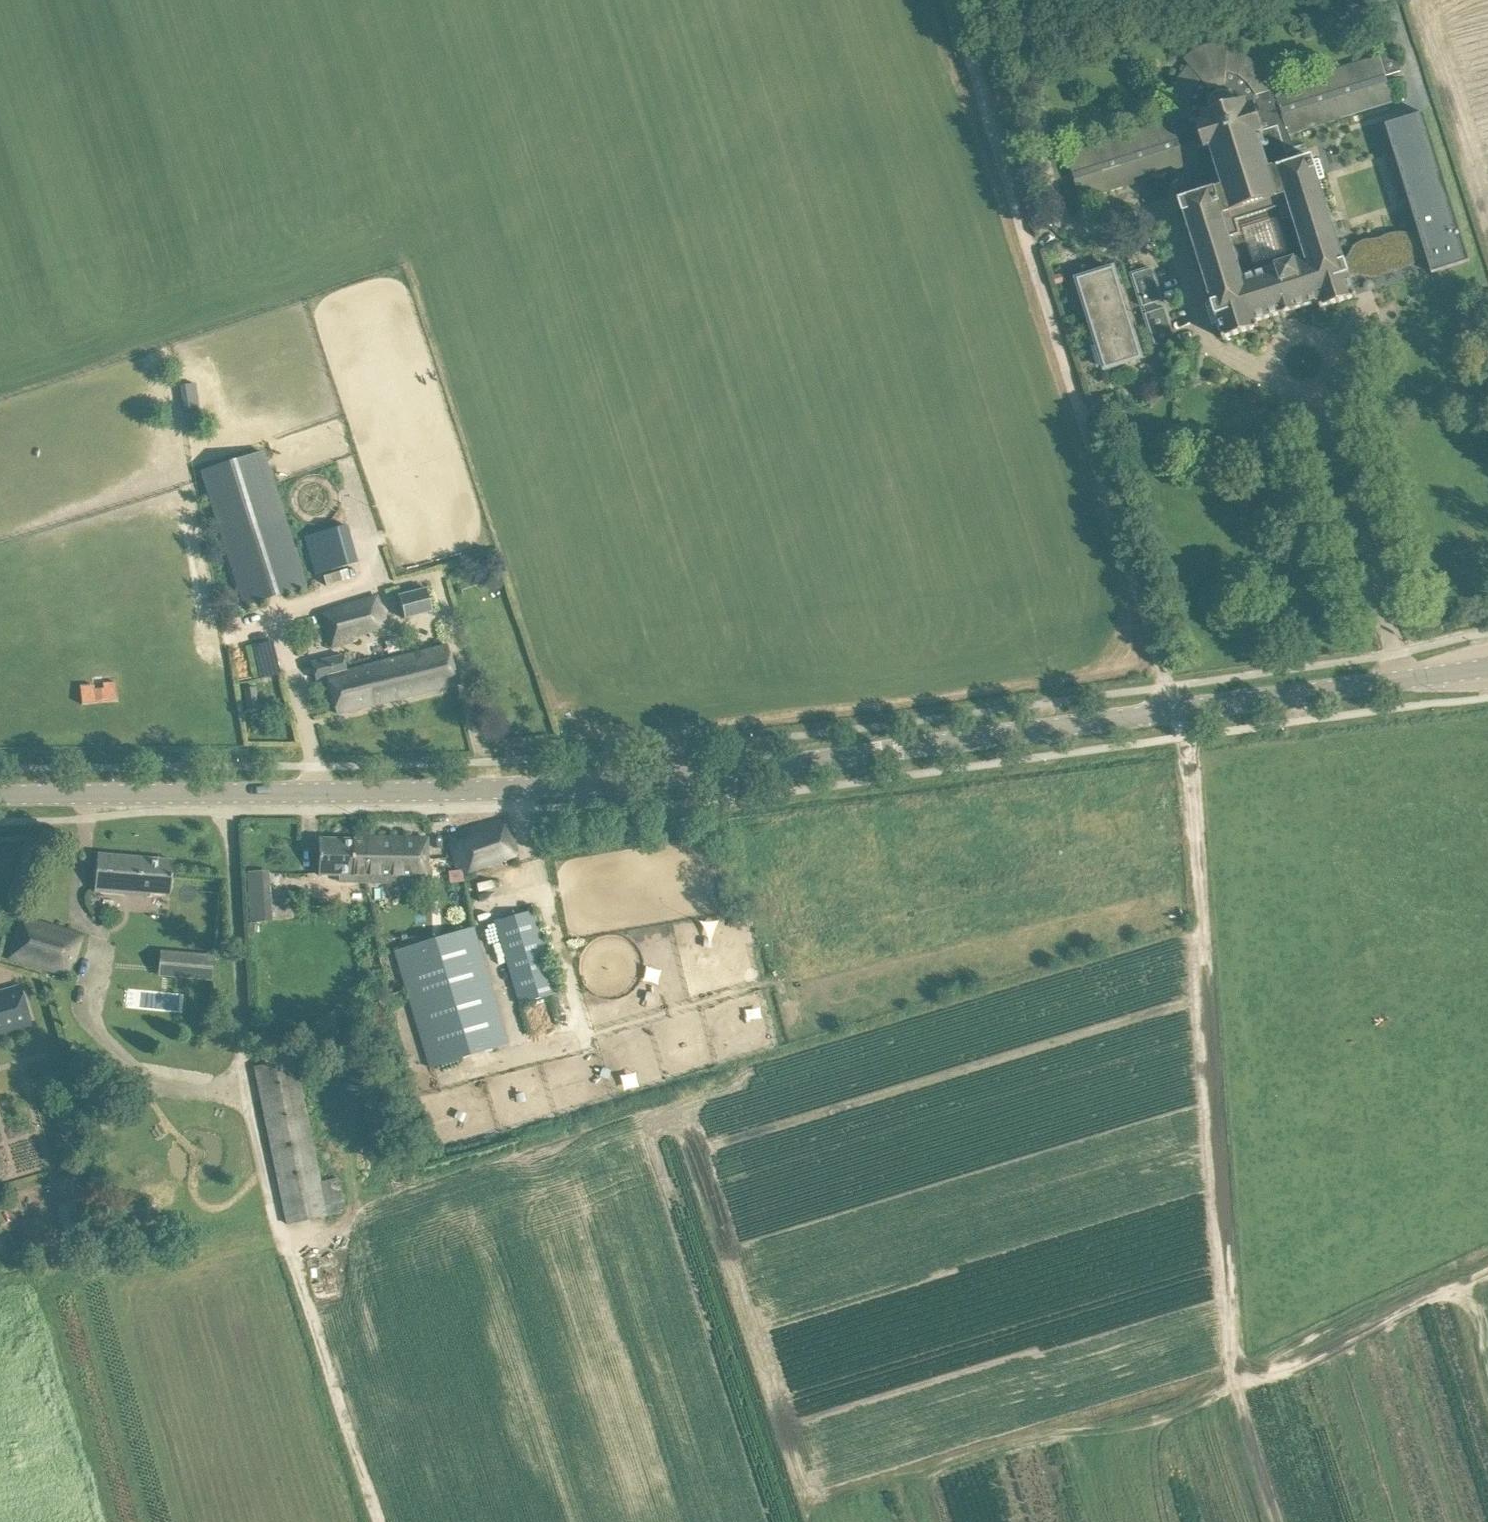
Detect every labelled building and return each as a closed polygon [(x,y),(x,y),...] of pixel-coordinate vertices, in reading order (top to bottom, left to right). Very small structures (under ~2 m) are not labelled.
[(1420,254),(1427,250),(1434,272),(1472,260),(1426,112),(1387,124),(1422,233),(1417,234),(1412,235),(1407,236),(1397,237),(1392,238),(1387,239),(1377,240),(1373,242),(1368,243),(1363,245),(1359,248),(1356,252),(1353,256),(1350,260),(1346,262),(1313,157),(1299,161),(1296,153),(1297,152),(1296,151),(1295,152),(1289,134),(1394,101),(1386,75),(1401,71),(1395,50),(1380,55),(1277,87),(1267,69),(1250,57),(1231,51),(1231,43),(1224,42),(1216,42),(1209,43),(1202,45),(1195,49),(1189,53),(1184,58),(1189,64),(1176,80),(1170,100),(1171,120),(1067,153),(1081,199),(1185,166),(1192,187),(1201,184),(1204,192),(1180,200),(1211,300),(1204,302),(1211,324),(1218,322),(1223,338),(1259,327),(1257,321),(1319,301),(1321,308),(1357,297),(1349,273),(1354,271),(1358,270),(1363,270),(1368,270),(1373,271),(1378,270),(1383,270),(1388,269),(1393,268),(1398,266),(1402,264),(1407,262),(1411,260),(1416,257),(1420,254)] [(1077,279),(1105,368),(1142,357),(1114,267),(1077,279)] [(1132,274),(1142,306),(1162,300),(1152,268),(1132,274)] [(1163,307),(1143,313),(1154,346),(1173,340),(1163,307)] [(185,407),(199,406),(197,383),(183,384),(185,407)] [(202,471),(244,605),(306,586),(263,452),(202,471)] [(399,594),(404,618),(433,611),(427,587),(399,594)] [(356,638),(356,637),(372,631),(372,630),(387,625),(376,595),(340,606),(321,613),(331,645),(356,638)] [(274,640),(252,644),(259,676),(281,672),(274,640)] [(447,645),(347,671),(343,655),(311,663),(316,680),(327,677),(337,713),(457,683),(447,645)] [(115,683),(104,684),(104,688),(94,689),(93,685),(81,686),(82,704),(117,700),(115,683)] [(244,688),(247,710),(259,708),(256,687),(244,688)] [(459,869),(463,882),(519,865),(505,819),(447,834),(455,866),(459,869)] [(364,874),(365,837),(353,837),(353,839),(319,839),(318,874),(348,875),(348,880),(353,880),(354,873),(364,874)] [(427,839),(365,837),(364,874),(426,875),(427,839)] [(95,890),(150,894),(150,892),(170,894),(173,860),(98,854),(95,890)] [(247,873),(250,922),(268,921),(265,872),(247,873)] [(494,921),(519,1003),(557,992),(533,909),(494,921)] [(8,957),(70,975),(82,934),(21,916),(8,957)] [(395,951),(430,1066),(430,1067),(508,1043),(473,927),(395,951)] [(212,954),(174,951),(172,977),(210,980),(212,954)] [(30,1024),(20,987),(0,993),(0,1032),(30,1024)] [(254,1066),(286,1225),(347,1213),(340,1177),(321,1181),(295,1058),(254,1066)]
